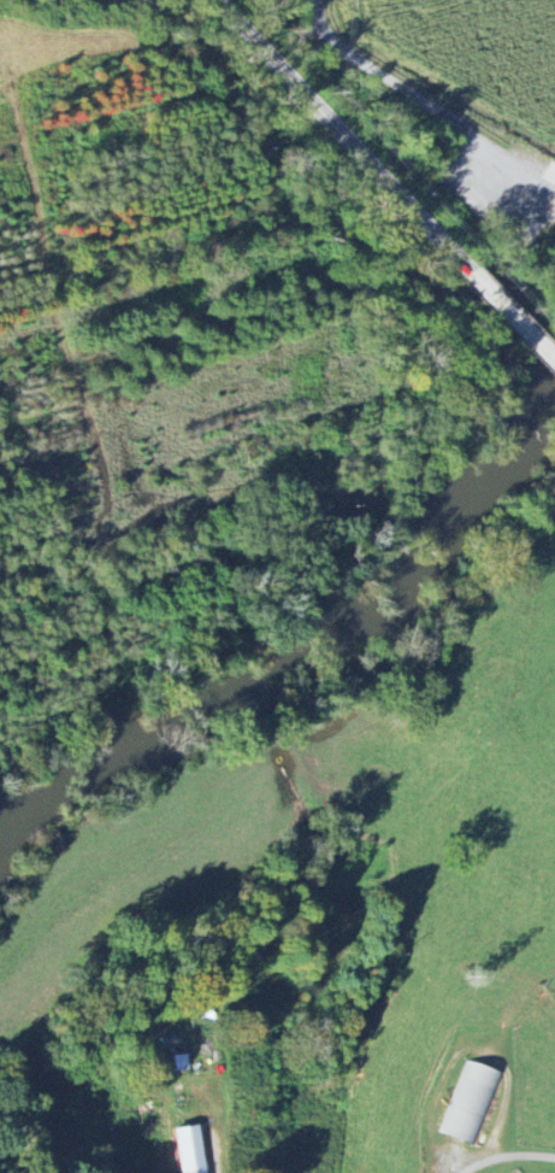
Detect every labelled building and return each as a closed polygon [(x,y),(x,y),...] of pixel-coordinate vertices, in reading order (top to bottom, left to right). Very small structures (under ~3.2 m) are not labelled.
[(188,1070),(188,1055),(169,1056),(170,1071),(188,1070)] [(464,1060),(501,1073),(474,1145),(437,1132),(464,1060)] [(181,1172),(207,1172),(199,1126),(173,1130),(181,1172)]
